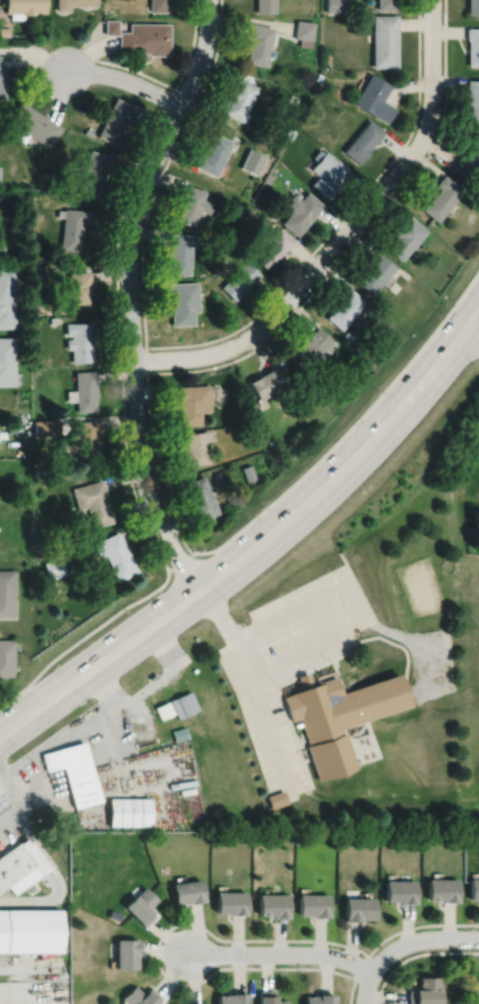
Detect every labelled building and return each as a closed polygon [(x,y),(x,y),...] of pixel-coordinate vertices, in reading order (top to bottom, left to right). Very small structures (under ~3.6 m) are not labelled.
[(4,12),(9,12),(9,18),(22,18),(22,13),(35,13),(35,12),(44,12),(44,0),(4,0),(4,12)] [(56,10),(68,10),(69,4),(96,5),(96,0),(56,0),(56,10)] [(149,11),(168,11),(168,0),(149,0),(149,11)] [(254,12),(274,11),(274,0),(254,0),(254,12)] [(325,11),(347,11),(347,0),(325,0),(325,11)] [(377,9),(396,9),(396,0),(377,0),(377,9)] [(467,13),(478,13),(478,0),(467,0),(467,13)] [(372,14),(372,67),(397,67),(397,14),(372,14)] [(104,19),(104,33),(117,33),(117,19),(104,19)] [(296,19),(294,37),(299,38),(298,45),(310,46),(311,39),(312,39),(314,21),(296,19)] [(249,21),(245,38),(248,39),(246,47),(247,47),(244,62),(263,66),(272,27),(249,21)] [(118,31),(118,54),(139,54),(139,52),(148,52),(148,54),(169,55),(169,23),(129,22),(129,31),(118,31)] [(8,34),(8,26),(0,27),(0,34),(8,34)] [(466,39),(467,39),(467,65),(478,64),(478,27),(465,27),(466,39)] [(370,73),(352,103),(386,123),(395,107),(382,100),(390,85),(370,73)] [(237,77),(227,98),(229,99),(222,113),(240,121),(256,86),(237,77)] [(464,103),(470,104),(468,118),(478,119),(478,80),(466,79),(464,103)] [(289,94),(287,100),(295,103),(298,96),(289,94)] [(114,96),(96,136),(114,144),(125,119),(131,121),(137,107),(114,96)] [(18,100),(5,120),(7,121),(2,129),(23,142),(27,134),(48,148),(61,128),(18,100)] [(369,119),(342,150),(358,163),(371,148),(370,148),(384,131),(369,119)] [(289,126),(283,135),(290,139),(295,129),(289,126)] [(86,127),(83,132),(91,135),(93,130),(86,127)] [(213,133),(206,147),(205,146),(201,155),(198,154),(192,166),(214,176),(231,142),(213,133)] [(462,159),(458,156),(451,167),(466,177),(468,174),(474,177),(478,169),(478,135),(478,134),(462,159)] [(249,148),(240,167),(256,175),(265,155),(249,148)] [(90,150),(77,188),(97,195),(110,156),(90,150)] [(325,150),(310,168),(318,175),(310,185),(326,198),(349,171),(325,150)] [(267,173),(263,180),(268,183),(272,176),(267,173)] [(442,174),(434,184),(438,187),(436,189),(438,190),(421,210),(436,222),(462,191),(442,174)] [(186,185),(174,220),(193,226),(198,210),(208,213),(211,203),(202,200),(205,191),(186,185)] [(293,194),(282,207),(289,213),(281,223),(297,236),(323,205),(307,191),(300,200),(293,194)] [(233,202),(230,209),(238,212),(241,205),(233,202)] [(247,207),(243,214),(248,217),(252,210),(247,207)] [(64,208),(64,210),(57,210),(57,216),(63,217),(59,249),(79,251),(82,223),(91,224),(92,211),(64,208)] [(407,215),(391,233),(395,236),(385,248),(400,261),(426,231),(407,215)] [(266,227),(253,240),(260,246),(251,255),(265,269),(285,249),(286,250),(294,242),(279,227),(273,233),(266,227)] [(170,234),(168,273),(188,275),(190,247),(195,247),(195,235),(170,234)] [(212,237),(210,243),(221,245),(222,239),(212,237)] [(379,255),(355,283),(370,296),(394,268),(379,255)] [(246,261),(219,287),(233,301),(259,275),(246,261)] [(37,264),(36,278),(46,278),(47,264),(37,264)] [(12,329),(12,269),(0,268),(0,329),(12,329)] [(68,273),(69,292),(70,292),(70,304),(89,303),(89,291),(90,291),(89,272),(68,273)] [(169,284),(169,296),(170,296),(171,315),(170,315),(171,326),(193,325),(192,312),(198,311),(196,282),(169,284)] [(349,289),(325,318),(340,331),(364,302),(349,289)] [(65,324),(65,335),(70,335),(70,339),(66,339),(66,349),(71,349),(71,363),(92,362),(92,347),(94,347),(92,322),(65,324)] [(318,324),(312,330),(310,328),(299,340),(301,342),(292,351),(306,365),(323,347),(328,351),(335,343),(331,339),(332,338),(318,324)] [(341,336),(348,342),(354,336),(347,329),(341,336)] [(12,387),(13,338),(0,338),(0,387),(12,387)] [(248,380),(258,398),(285,383),(274,365),(248,380)] [(74,370),(76,388),(66,389),(67,399),(76,399),(77,410),(96,409),(96,395),(97,395),(95,369),(74,370)] [(292,384),(297,390),(303,385),(298,379),(292,384)] [(174,385),(175,401),(179,401),(179,408),(181,408),(182,423),(201,422),(200,410),(210,409),(208,383),(174,385)] [(32,419),(33,434),(59,433),(58,418),(32,419)] [(78,420),(78,432),(70,432),(71,446),(79,445),(80,458),(99,457),(98,443),(100,443),(99,427),(97,427),(97,419),(78,420)] [(248,428),(250,437),(256,436),(255,427),(248,428)] [(185,432),(187,445),(175,447),(178,466),(209,461),(204,429),(185,432)] [(241,466),(246,480),(255,476),(250,463),(241,466)] [(33,466),(33,474),(51,473),(51,466),(33,466)] [(213,473),(217,484),(223,482),(219,471),(213,473)] [(185,481),(191,497),(190,498),(192,504),(189,505),(195,520),(196,519),(198,525),(213,519),(211,514),(218,511),(214,499),(213,499),(204,475),(185,481)] [(72,487),(78,508),(87,505),(93,526),(115,520),(102,478),(72,487)] [(118,530),(99,540),(100,542),(94,545),(100,557),(105,554),(118,580),(138,570),(118,530)] [(33,548),(35,554),(42,551),(40,546),(33,548)] [(43,562),(48,578),(65,573),(60,556),(43,562)] [(13,616),(14,569),(0,569),(0,616),(13,616)] [(13,676),(13,639),(0,638),(0,675),(13,676)] [(149,677),(151,680),(157,676),(155,672),(149,677)] [(282,696),(290,721),(298,718),(307,744),(305,745),(317,780),(355,767),(344,733),(342,733),(340,729),(410,705),(399,673),(341,692),(335,675),(321,680),(321,682),(320,682),(319,679),(315,681),(316,684),(312,685),(308,672),(297,675),(301,689),(290,693),(282,696)] [(169,700),(177,718),(199,709),(190,690),(169,700)] [(154,706),(160,719),(173,713),(168,700),(154,706)] [(171,729),(174,741),(188,737),(185,725),(171,729)] [(40,753),(45,771),(62,766),(74,808),(101,800),(84,741),(40,753)] [(266,795),(270,808),(287,802),(282,789),(266,795)] [(108,798),(108,826),(150,826),(150,798),(108,798)] [(40,875),(49,868),(27,837),(18,844),(40,875)] [(17,843),(0,856),(0,892),(7,887),(13,895),(24,886),(29,892),(35,888),(30,882),(40,875),(18,844),(17,843)] [(469,900),(478,901),(478,879),(470,879),(469,900)] [(172,884),(175,905),(189,903),(189,905),(204,902),(201,880),(172,884)] [(427,880),(427,900),(443,901),(443,903),(458,903),(458,880),(427,880)] [(385,881),(386,902),(400,902),(400,905),(415,904),(415,881),(385,881)] [(123,906),(143,927),(155,916),(148,909),(157,900),(144,887),(123,906)] [(216,892),(216,914),(231,914),(231,916),(246,916),(246,892),(216,892)] [(259,895),(259,916),(274,916),(274,919),(289,918),(289,895),(259,895)] [(298,895),(298,916),(312,916),(312,918),(328,918),(328,895),(298,895)] [(344,899),(344,922),(360,922),(360,920),(374,920),(374,899),(344,899)] [(59,949),(59,907),(0,907),(0,949),(59,949)] [(114,936),(114,967),(135,966),(135,951),(136,951),(136,936),(114,936)] [(417,974),(417,986),(411,986),(411,987),(406,987),(406,1003),(436,1003),(436,973),(417,974)] [(120,996),(128,1003),(152,1003),(160,996),(148,984),(141,991),(133,983),(120,996)] [(258,1003),(286,1003),(286,998),(274,998),(274,988),(258,989),(258,1003)] [(216,1003),(246,1003),(246,990),(230,990),(230,992),(216,991),(216,1003)] [(304,1003),(334,1003),(334,991),(318,991),(318,993),(304,993),(304,1003)]
